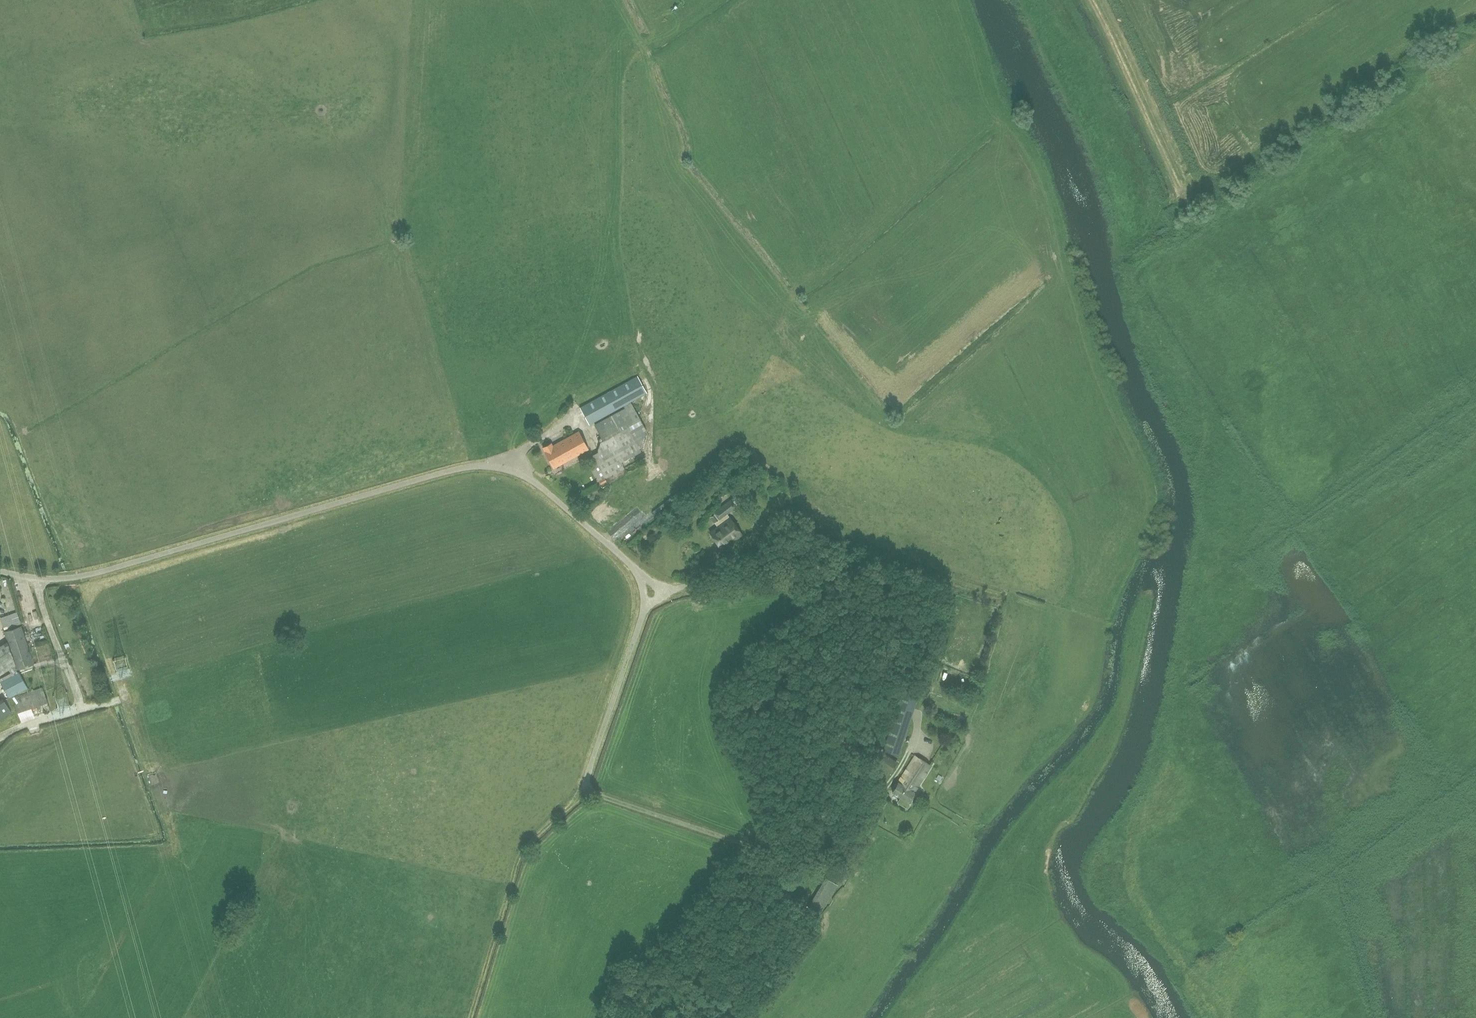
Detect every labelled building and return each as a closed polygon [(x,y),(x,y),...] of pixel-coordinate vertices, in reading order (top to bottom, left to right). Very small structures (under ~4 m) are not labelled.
[(1220,196),(1211,204),(1216,209),(1224,200),(1220,196)] [(642,399),(640,397),(647,393),(638,376),(608,391),(608,392),(594,399),(591,394),(577,402),(580,407),(590,424),(609,413),(611,416),(594,424),(603,441),(601,441),(598,448),(598,452),(593,455),(597,463),(591,466),(599,481),(625,468),(622,462),(641,452),(636,442),(643,438),(640,432),(646,429),(632,404),(642,399)] [(552,443),(543,448),(553,466),(559,463),(560,464),(589,449),(579,431),(553,445),(552,443)] [(760,463),(754,457),(748,462),(755,469),(760,463)] [(713,512),(714,514),(710,517),(714,523),(719,520),(753,496),(742,482),(731,491),(735,496),(732,498),(713,512)] [(664,489),(670,496),(674,492),(669,485),(664,489)] [(656,497),(663,507),(673,499),(666,490),(656,497)] [(730,517),(710,531),(722,549),(742,535),(730,517)] [(22,625),(17,612),(0,617),(5,631),(4,631),(7,642),(15,665),(17,670),(35,664),(22,625)] [(0,646),(0,675),(15,665),(7,642),(0,646)] [(133,666),(131,654),(120,657),(122,668),(133,666)] [(28,687),(18,670),(0,681),(0,683),(9,698),(28,687)] [(904,688),(884,751),(899,756),(919,692),(922,685),(906,681),(904,688)] [(50,707),(43,687),(13,698),(14,702),(9,704),(15,719),(20,717),(20,718),(38,712),(37,708),(42,707),(43,710),(50,707)] [(914,792),(919,785),(931,765),(915,755),(893,791),(908,801),(914,792)] [(578,805),(590,792),(585,788),(573,801),(578,805)] [(819,917),(838,884),(825,877),(806,910),(819,917)]
